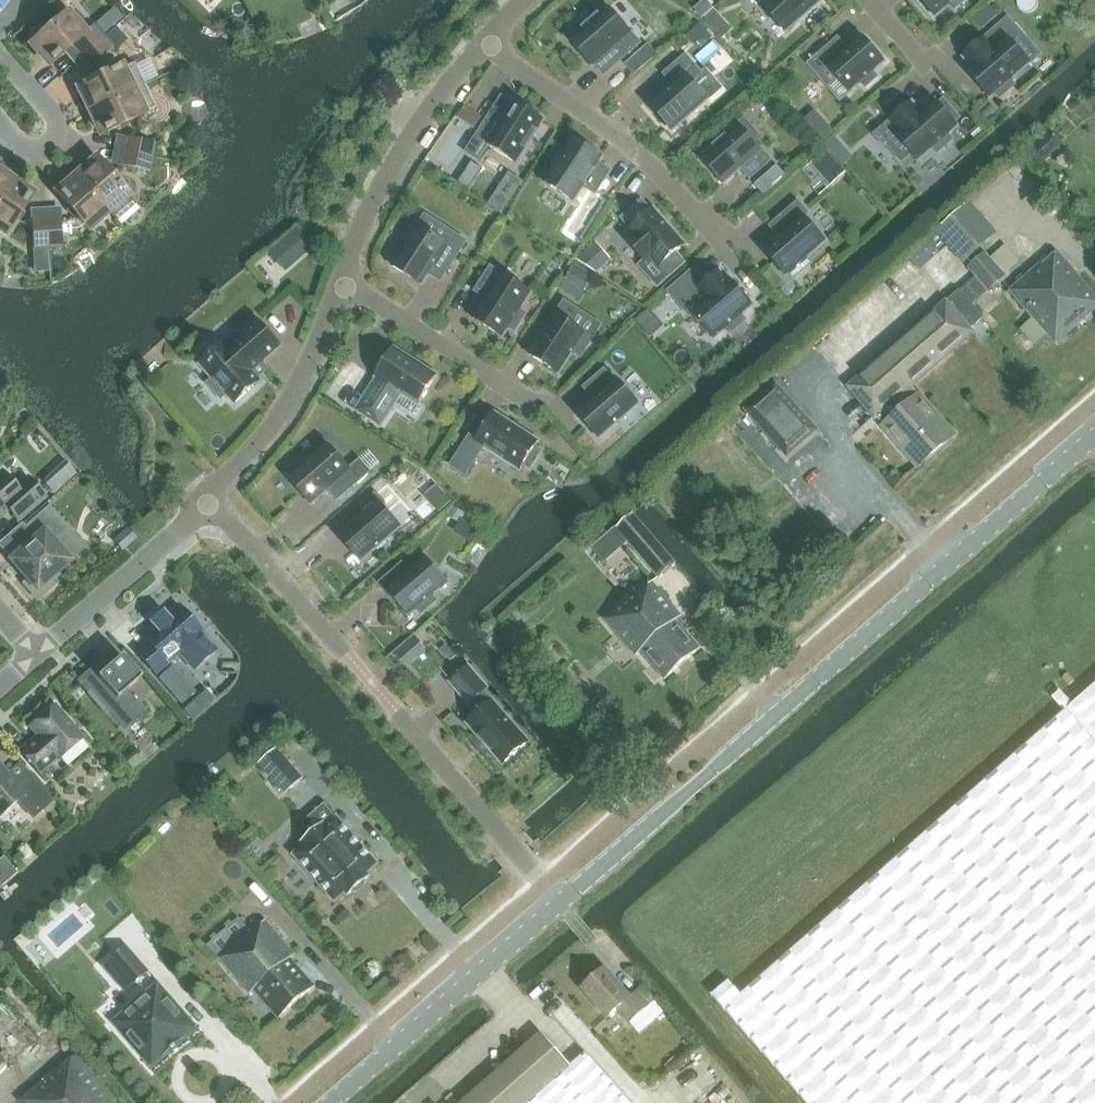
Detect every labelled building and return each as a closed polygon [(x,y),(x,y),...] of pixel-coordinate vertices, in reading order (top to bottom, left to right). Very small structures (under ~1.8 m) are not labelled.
[(786,32),(823,0),(758,0),(786,32)] [(936,17),(951,4),(955,9),(966,0),(922,0),(936,17)] [(695,9),(702,17),(712,8),(705,1),(695,9)] [(990,3),(974,16),(984,27),(1000,14),(990,3)] [(605,75),(641,43),(608,5),(587,24),(585,26),(580,21),(565,34),(593,67),(596,64),(605,75)] [(714,9),(704,18),(713,28),(723,19),(714,9)] [(72,46),(81,57),(104,37),(92,23),(83,31),(68,13),(46,32),(45,30),(43,29),(42,29),(40,29),(39,28),(36,29),(35,29),(33,30),(31,32),(30,33),(30,34),(30,35),(29,37),(29,38),(29,40),(30,41),(30,42),(31,44),(48,64),(52,60),(54,62),(72,46)] [(978,74),(974,78),(991,97),(996,93),(1000,98),(1015,85),(1011,80),(1030,63),(1020,51),(1030,42),(1009,18),(964,57),(978,74)] [(701,25),(688,35),(699,48),(712,37),(701,25)] [(115,27),(105,36),(116,49),(127,40),(115,27)] [(847,49),(838,39),(820,54),(827,67),(849,92),(862,82),(866,87),(877,77),(873,72),(886,61),(863,35),(847,49)] [(104,37),(81,57),(91,68),(114,48),(104,37)] [(649,44),(626,64),(634,73),(657,53),(649,44)] [(674,84),(650,105),(673,131),(712,97),(722,88),(704,67),(700,71),(686,55),(665,74),(674,84)] [(90,111),(145,84),(134,63),(129,66),(128,63),(79,88),(79,89),(73,92),(82,110),(88,107),(90,111)] [(145,84),(90,111),(101,133),(106,130),(107,132),(156,108),(145,84)] [(479,160),(488,145),(517,164),(545,120),(516,101),(514,104),(503,97),(467,152),(479,160)] [(938,153),(953,140),(948,135),(958,127),(954,122),(959,118),(944,101),(939,105),(935,100),(921,113),(912,103),(875,135),(885,146),(888,144),(902,161),(912,153),(919,161),(933,148),(938,153)] [(763,140),(745,120),(701,158),(723,184),(742,168),(751,178),(772,160),(758,145),(763,140)] [(824,121),(814,130),(823,140),(833,131),(824,121)] [(975,138),(982,131),(977,125),(969,132),(975,138)] [(1060,145),(1049,132),(1028,151),(1040,164),(1060,145)] [(835,134),(825,143),(835,154),(845,144),(835,134)] [(125,137),(122,151),(153,158),(156,144),(125,137)] [(584,186),(596,194),(611,170),(600,163),(603,158),(574,139),(546,183),(575,201),(584,186)] [(153,158),(122,151),(119,166),(150,172),(153,158)] [(831,153),(816,166),(832,184),(847,171),(831,153)] [(97,159),(77,176),(109,212),(116,220),(136,203),(126,192),(97,159)] [(778,163),(755,182),(765,193),(787,174),(778,163)] [(11,180),(0,172),(0,197),(11,180)] [(497,192),(489,205),(503,214),(512,201),(524,182),(510,173),(497,192)] [(109,212),(77,176),(59,191),(62,194),(60,196),(89,229),(109,212)] [(0,197),(0,230),(6,234),(31,198),(29,196),(31,193),(11,180),(0,197)] [(642,200),(622,218),(635,233),(627,240),(648,263),(651,260),(658,268),(659,267),(669,279),(686,263),(676,252),(686,244),(654,208),(651,211),(642,200)] [(780,236),(764,250),(787,276),(791,272),(795,277),(810,265),(805,260),(826,242),(805,218),(809,215),(798,202),(771,226),(780,236)] [(969,204),(937,232),(964,263),(981,248),(998,233),(971,202),(969,204)] [(49,249),(47,217),(32,218),(34,250),(49,249)] [(61,217),(47,217),(49,249),(63,248),(61,217)] [(398,259),(393,266),(422,285),(434,267),(445,274),(467,241),(454,233),(447,244),(419,226),(409,242),(404,239),(393,255),(398,259)] [(296,229),(280,244),(296,262),(313,248),(296,229)] [(594,246),(576,261),(598,274),(610,264),(594,246)] [(1005,276),(985,252),(966,268),(975,278),(986,292),(1005,276)] [(1027,328),(1040,342),(1049,334),(1057,344),(1094,310),(1094,294),(1058,252),(1043,265),(1042,263),(1010,291),(1034,318),(1025,326),(1027,328)] [(576,262),(566,277),(586,290),(595,275),(576,262)] [(696,265),(668,290),(681,305),(690,316),(693,314),(714,339),(726,328),(731,333),(745,321),(741,316),(754,305),(720,270),(709,280),(696,265)] [(532,293),(491,267),(476,291),(487,298),(474,318),(503,337),(510,327),(515,330),(526,314),(521,310),(532,293)] [(917,328),(850,387),(876,417),(919,466),(955,435),(912,385),(973,332),(970,329),(983,318),(972,305),(986,292),(975,278),(960,291),(947,302),(917,328)] [(577,309),(565,302),(531,355),(560,373),(574,352),(582,357),(593,339),(585,334),(586,332),(569,321),(577,309)] [(649,307),(635,319),(643,328),(657,316),(649,307)] [(227,394),(236,404),(262,381),(254,372),(283,347),(260,320),(241,336),(238,333),(202,364),(215,379),(210,384),(222,399),(227,394)] [(378,378),(357,410),(382,426),(402,394),(420,405),(438,376),(394,348),(376,377),(378,378)] [(616,378),(607,368),(587,386),(585,387),(587,390),(594,398),(587,404),(577,412),(587,423),(600,438),(641,402),(619,376),(616,378)] [(746,415),(787,461),(817,434),(776,388),(746,415)] [(451,465),(466,475),(484,447),(521,470),(525,464),(530,467),(541,451),(536,448),(540,441),(496,413),(478,440),(470,436),(451,465)] [(290,478),(312,504),(329,490),(338,500),(360,480),(372,470),(361,457),(349,468),(329,444),(307,463),(303,458),(288,471),(292,476),(290,478)] [(76,474),(64,461),(42,481),(54,494),(76,474)] [(0,474),(0,518),(9,510),(19,521),(45,498),(28,478),(16,488),(2,472),(0,474)] [(439,484),(426,496),(441,513),(454,501),(439,484)] [(361,516),(339,535),(362,561),(401,527),(387,504),(377,493),(356,511),(361,516)] [(23,584),(38,601),(58,583),(52,577),(70,561),(85,548),(67,527),(50,506),(21,531),(31,543),(11,560),(28,579),(23,584)] [(454,506),(448,516),(459,523),(465,514),(454,506)] [(634,513),(629,516),(615,528),(657,577),(676,561),(634,513)] [(113,540),(122,551),(137,538),(127,527),(113,540)] [(427,556),(410,570),(404,563),(381,584),(409,616),(418,609),(422,614),(437,601),(440,598),(435,593),(449,582),(427,556)] [(636,592),(605,619),(613,628),(637,655),(641,651),(666,679),(701,648),(676,620),(681,616),(652,582),(638,594),(636,592)] [(147,643),(137,652),(156,674),(179,654),(195,671),(218,651),(203,633),(179,606),(167,616),(163,611),(161,612),(161,613),(152,621),(151,621),(150,622),(154,627),(143,637),(147,643)] [(415,636),(394,654),(406,668),(427,650),(415,636)] [(448,645),(442,650),(451,662),(457,656),(448,645)] [(104,664),(83,682),(126,730),(146,712),(127,691),(141,678),(122,656),(109,668),(108,668),(104,664)] [(160,677),(183,703),(197,691),(174,664),(160,677)] [(469,666),(451,682),(470,704),(470,703),(479,714),(468,723),(503,764),(529,741),(494,701),(493,701),(485,691),(488,688),(469,666)] [(1073,704),(1061,691),(1053,698),(1065,711),(742,995),(729,981),(713,996),(807,1102),(1094,1102),(1094,685),(1073,704)] [(193,700),(184,709),(192,718),(202,710),(193,700)] [(55,705),(30,727),(38,736),(20,751),(40,774),(57,758),(59,760),(84,738),(55,705)] [(304,779),(278,749),(260,765),(286,794),(304,779)] [(133,773),(143,764),(137,757),(127,766),(133,773)] [(52,801),(29,774),(18,785),(9,775),(0,764),(0,817),(18,801),(33,818),(52,801)] [(376,864),(335,818),(325,827),(322,824),(310,834),(300,844),(303,846),(292,856),(333,902),(344,893),(346,896),(368,877),(366,874),(376,864)] [(254,990),(279,1017),(314,986),(289,959),(294,954),(265,921),(252,933),(220,962),(249,995),(254,990)] [(126,949),(125,948),(110,961),(132,985),(147,972),(126,949)] [(636,994),(631,998),(605,969),(587,985),(582,989),(587,995),(593,1002),(609,1018),(618,1010),(629,1023),(647,1007),(654,1002),(643,988),(636,994)] [(197,1029),(156,985),(114,1023),(129,1039),(132,1036),(140,1045),(137,1048),(154,1068),(153,1069),(154,1070),(199,1029),(199,1028),(197,1029)] [(587,1054),(585,1052),(571,1065),(542,1033),(462,1102),(630,1102),(587,1054)] [(22,1102),(115,1102),(75,1057),(59,1071),(56,1068),(19,1100),(22,1102)] [(446,1099),(449,1102),(454,1102),(458,1099),(452,1093),(446,1099)]
